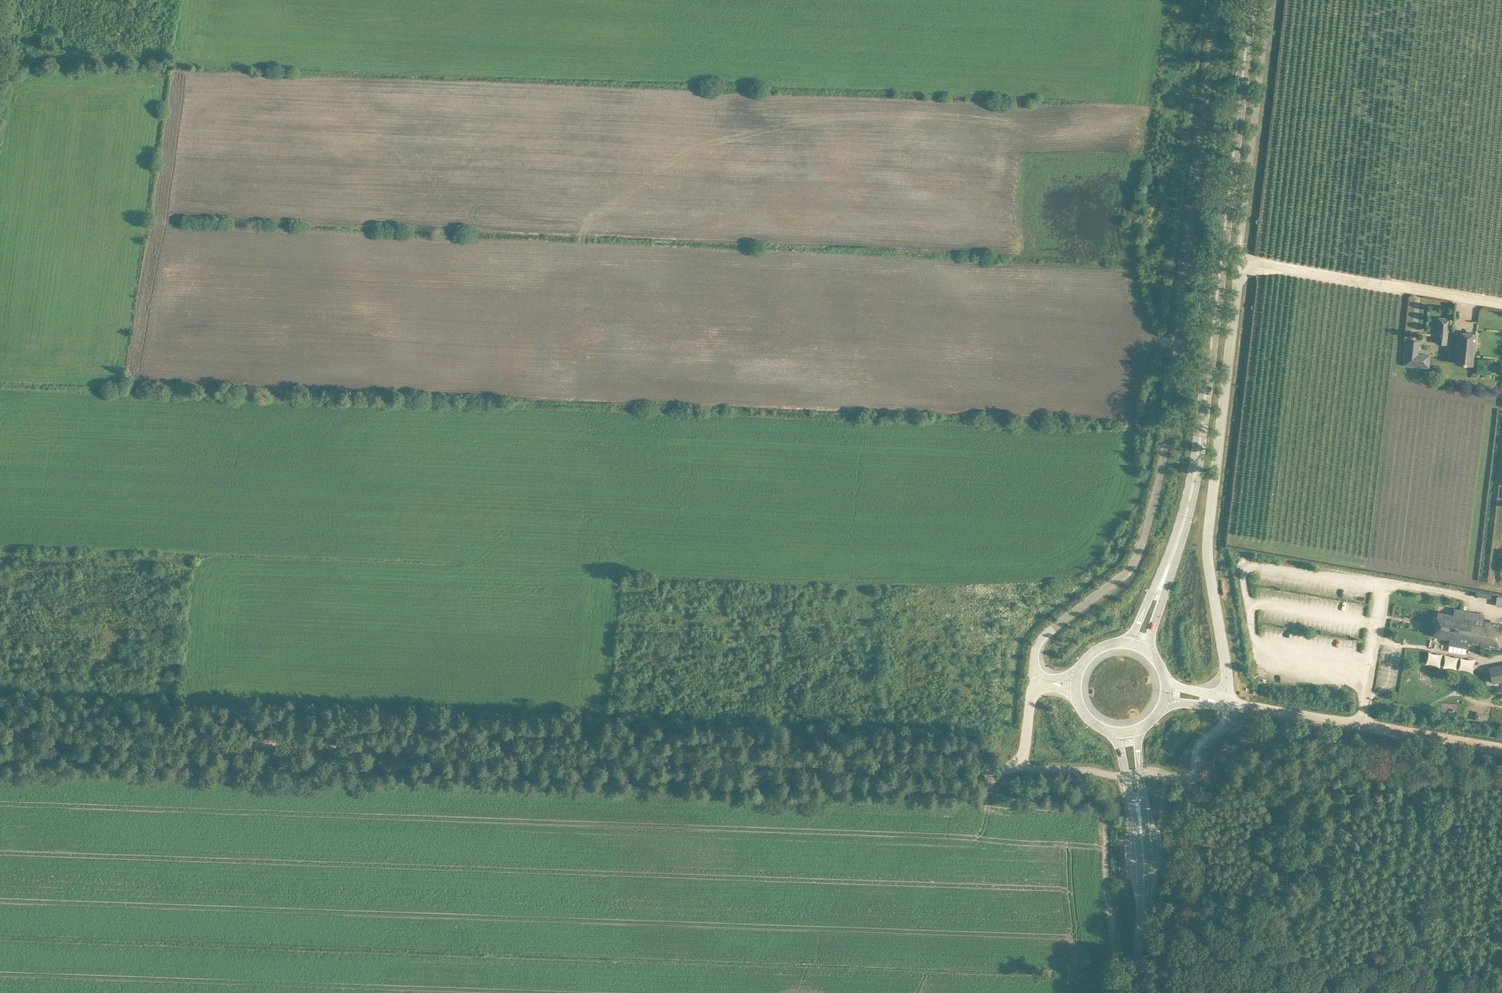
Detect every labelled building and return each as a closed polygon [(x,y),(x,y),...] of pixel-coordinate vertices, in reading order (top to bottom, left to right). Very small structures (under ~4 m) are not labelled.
[(1450,318),(1438,316),(1436,343),(1448,344),(1450,318)] [(1476,334),(1457,332),(1455,348),(1457,349),(1455,363),(1472,365),(1476,334)] [(1431,355),(1418,354),(1419,340),(1406,339),(1404,365),(1429,368),(1431,355)] [(1433,635),(1499,647),(1501,630),(1501,624),(1479,620),(1480,614),(1454,609),(1453,615),(1437,612),(1433,635)] [(1501,680),(1501,665),(1489,668),(1492,682),(1501,680)] [(1460,684),(1465,692),(1483,680),(1478,672),(1460,684)]
